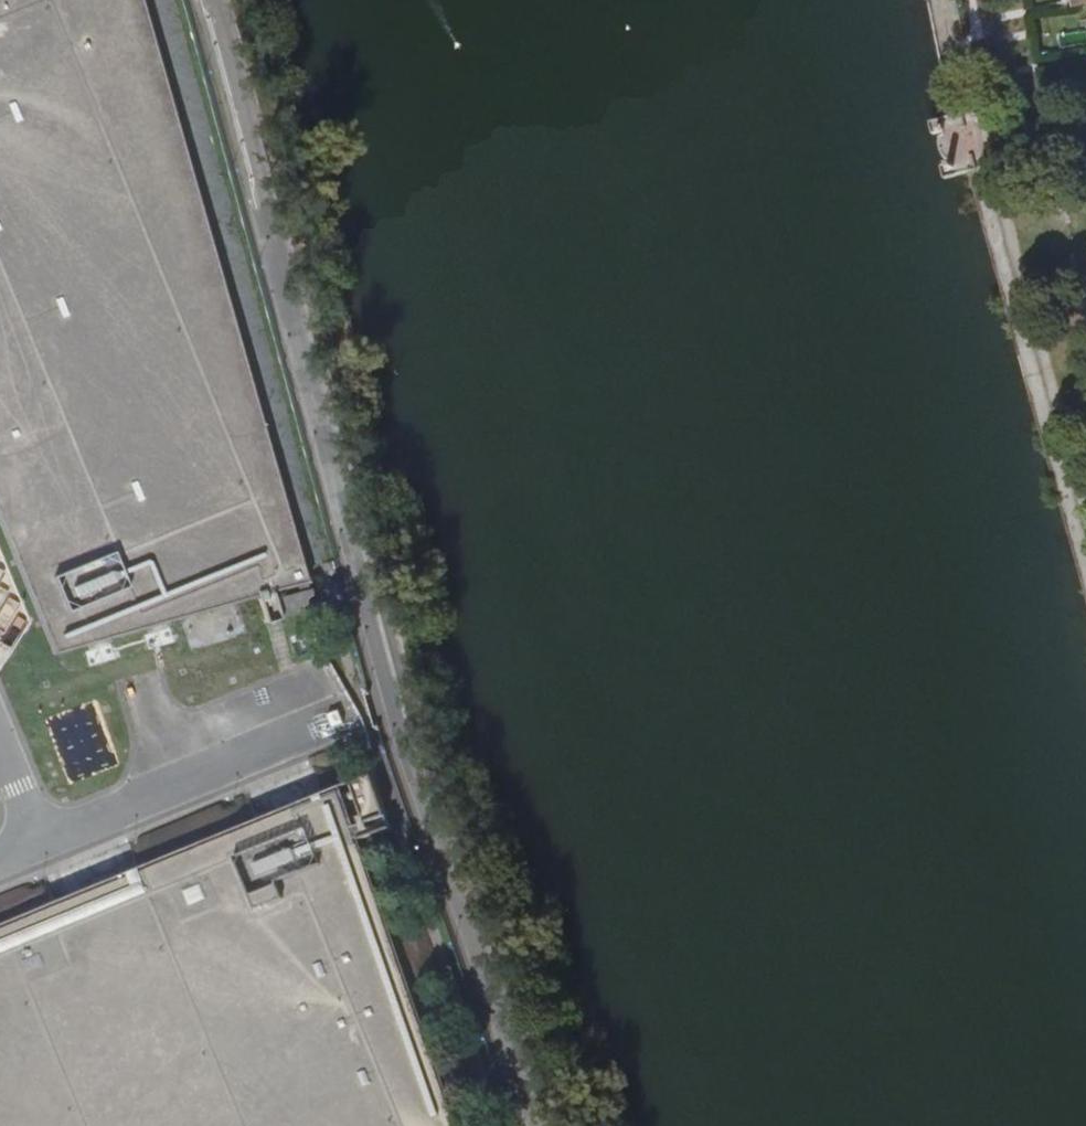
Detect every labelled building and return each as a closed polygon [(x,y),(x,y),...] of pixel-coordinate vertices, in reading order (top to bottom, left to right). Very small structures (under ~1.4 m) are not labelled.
[(54,653),(87,643),(167,620),(179,617),(237,600),(253,595),(306,580),(141,0),(0,0),(0,521),(54,653)] [(312,589),(273,599),(277,613),(315,602),(312,589)] [(357,839),(339,787),(327,792),(261,821),(140,869),(54,906),(0,927),(0,1125),(458,1125),(357,839)]
